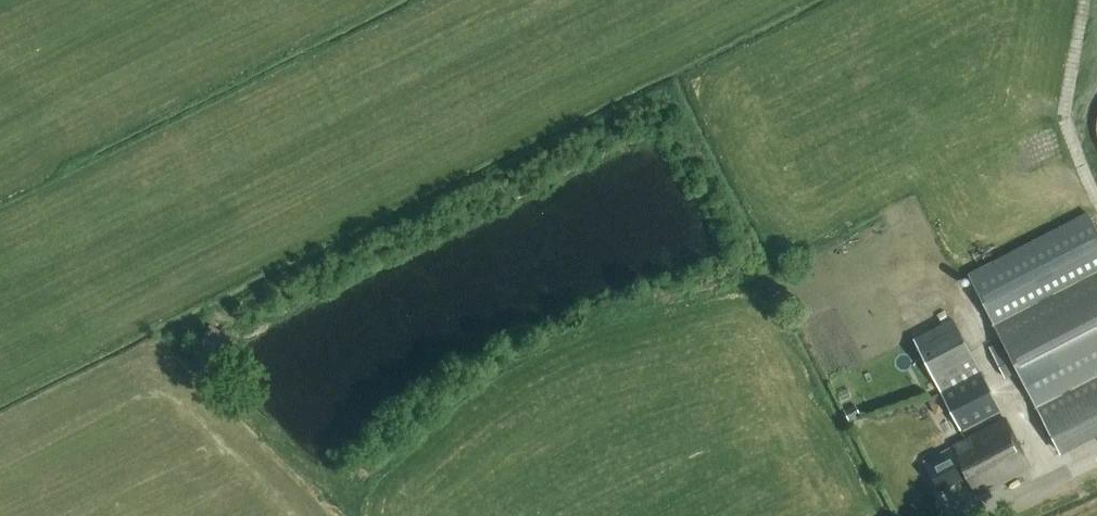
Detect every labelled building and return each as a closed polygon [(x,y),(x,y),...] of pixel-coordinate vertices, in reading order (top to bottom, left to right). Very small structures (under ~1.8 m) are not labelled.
[(1087,211),(966,273),(1003,346),(990,353),(1005,382),(1018,375),(1033,404),(1096,371),(1096,230),(1087,211)] [(961,430),(1001,410),(953,317),(913,338),(940,390),(924,398),(933,414),(948,406),(961,430)] [(1033,404),(1059,454),(1096,435),(1096,371),(1033,404)] [(850,421),(861,416),(856,405),(845,410),(850,421)] [(977,495),(1031,467),(1006,420),(926,462),(941,491),(968,478),(977,495)]
